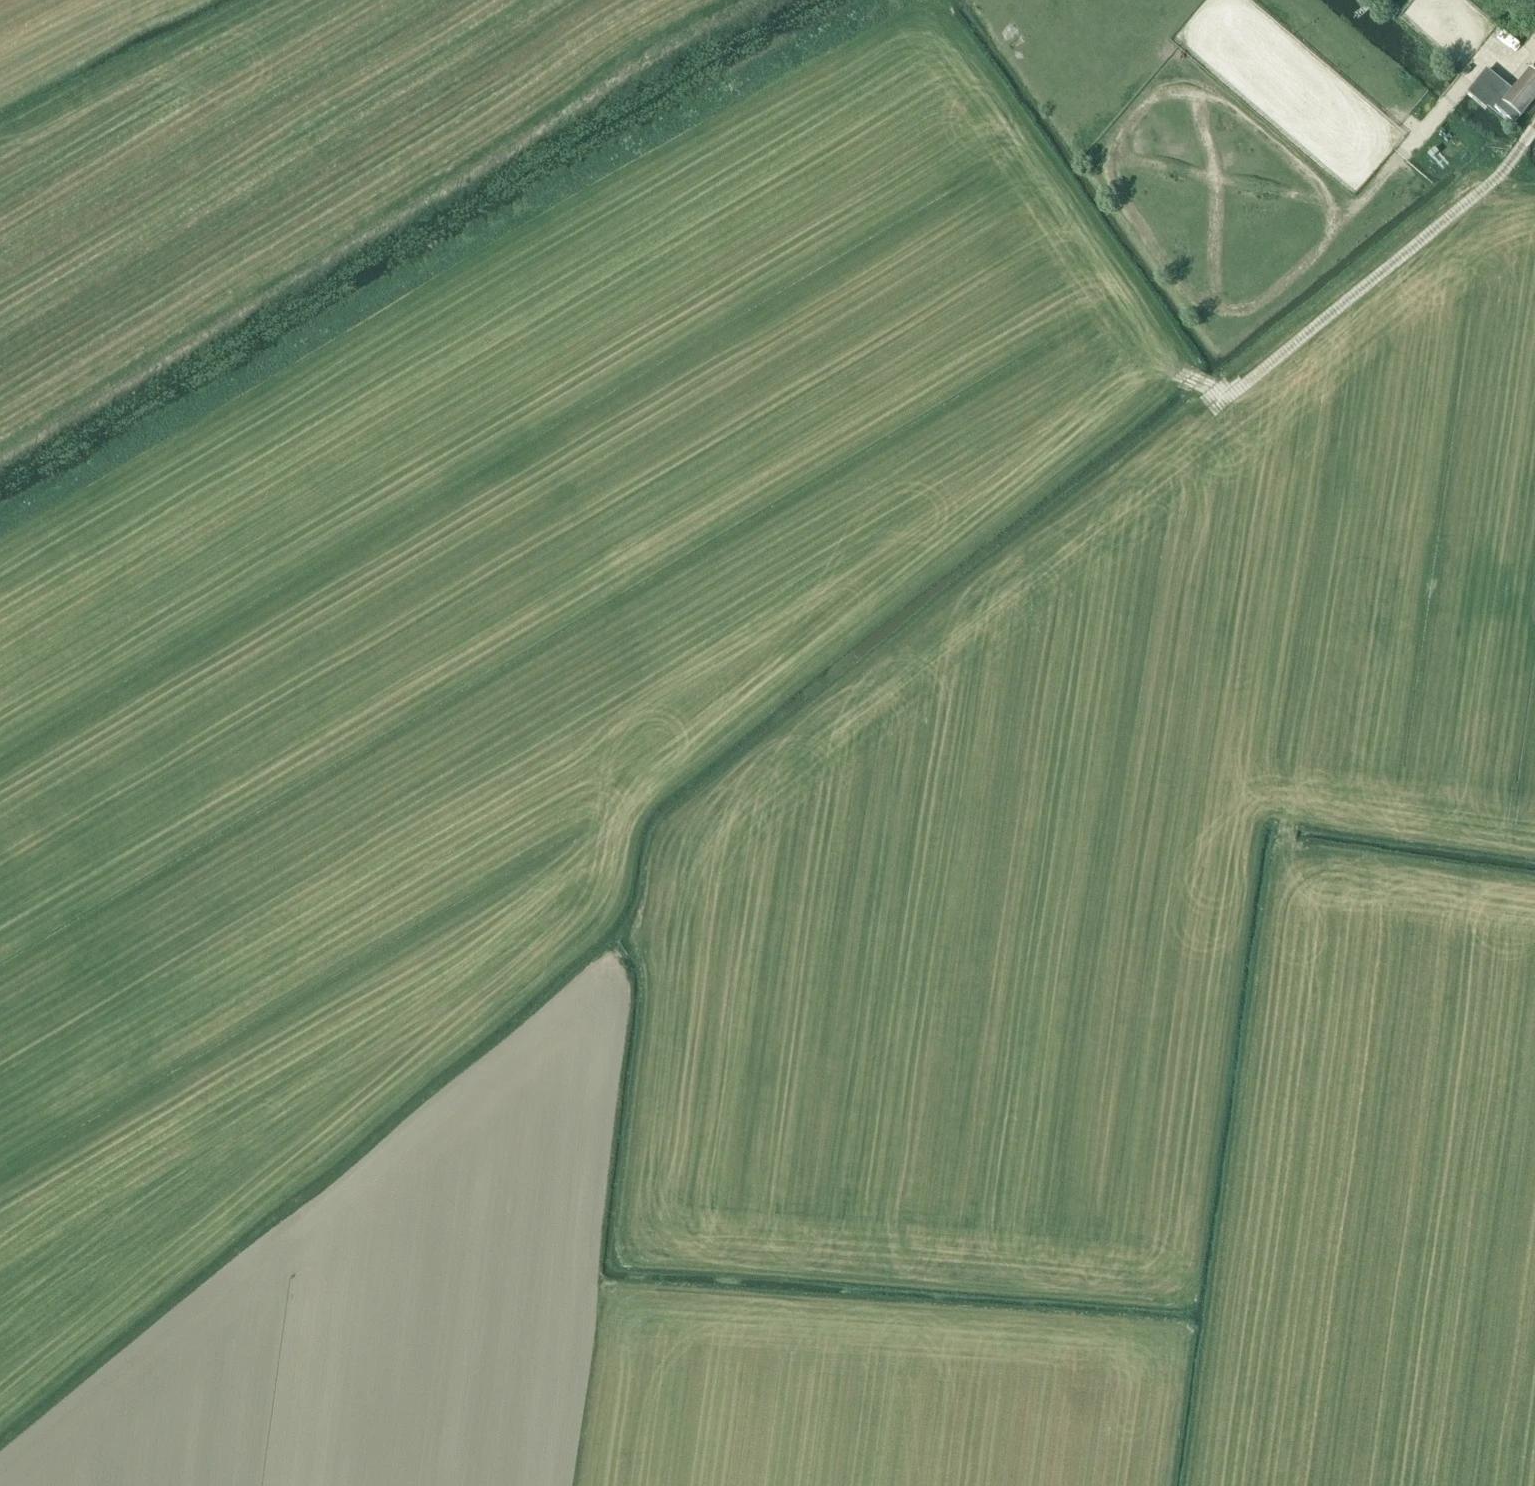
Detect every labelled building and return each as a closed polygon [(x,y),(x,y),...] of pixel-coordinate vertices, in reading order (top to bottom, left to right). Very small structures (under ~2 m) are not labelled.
[(1522,116),(1534,100),(1534,72),(1532,69),(1505,102),(1522,116)]
